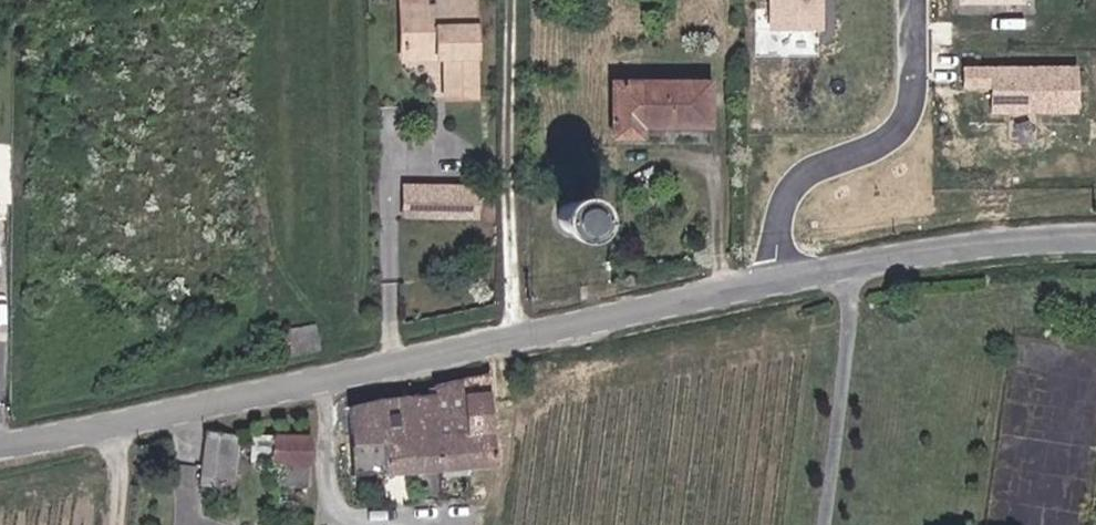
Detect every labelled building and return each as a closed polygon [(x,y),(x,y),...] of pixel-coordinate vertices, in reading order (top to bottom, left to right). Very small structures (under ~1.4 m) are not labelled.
[(476,0),(403,0),(404,57),(447,56),(448,96),(477,95),(476,0)] [(767,28),(823,28),(823,0),(767,0),(767,28)] [(1079,111),(1079,62),(961,61),(960,85),(989,85),(988,110),(1079,111)] [(708,120),(708,78),(615,79),(615,131),(640,131),(640,120),(708,120)] [(708,131),(708,120),(640,120),(640,131),(708,131)] [(481,218),(482,184),(407,183),(406,218),(481,218)] [(588,210),(585,206),(581,203),(575,201),(569,201),(565,202),(560,204),(556,208),(552,213),(550,219),(550,225),(552,230),(557,237),(560,239),(569,243),(576,243),(581,240),(588,234),(592,228),(592,221),(591,215),(588,210)] [(433,393),(350,404),(350,442),(386,439),(387,474),(496,467),(488,373),(433,384),(433,393)] [(220,434),(207,432),(204,467),(214,468),(212,486),(237,488),(239,464),(229,463),(230,456),(218,455),(220,434)] [(312,441),(277,440),(276,466),(311,467),(312,441)]
